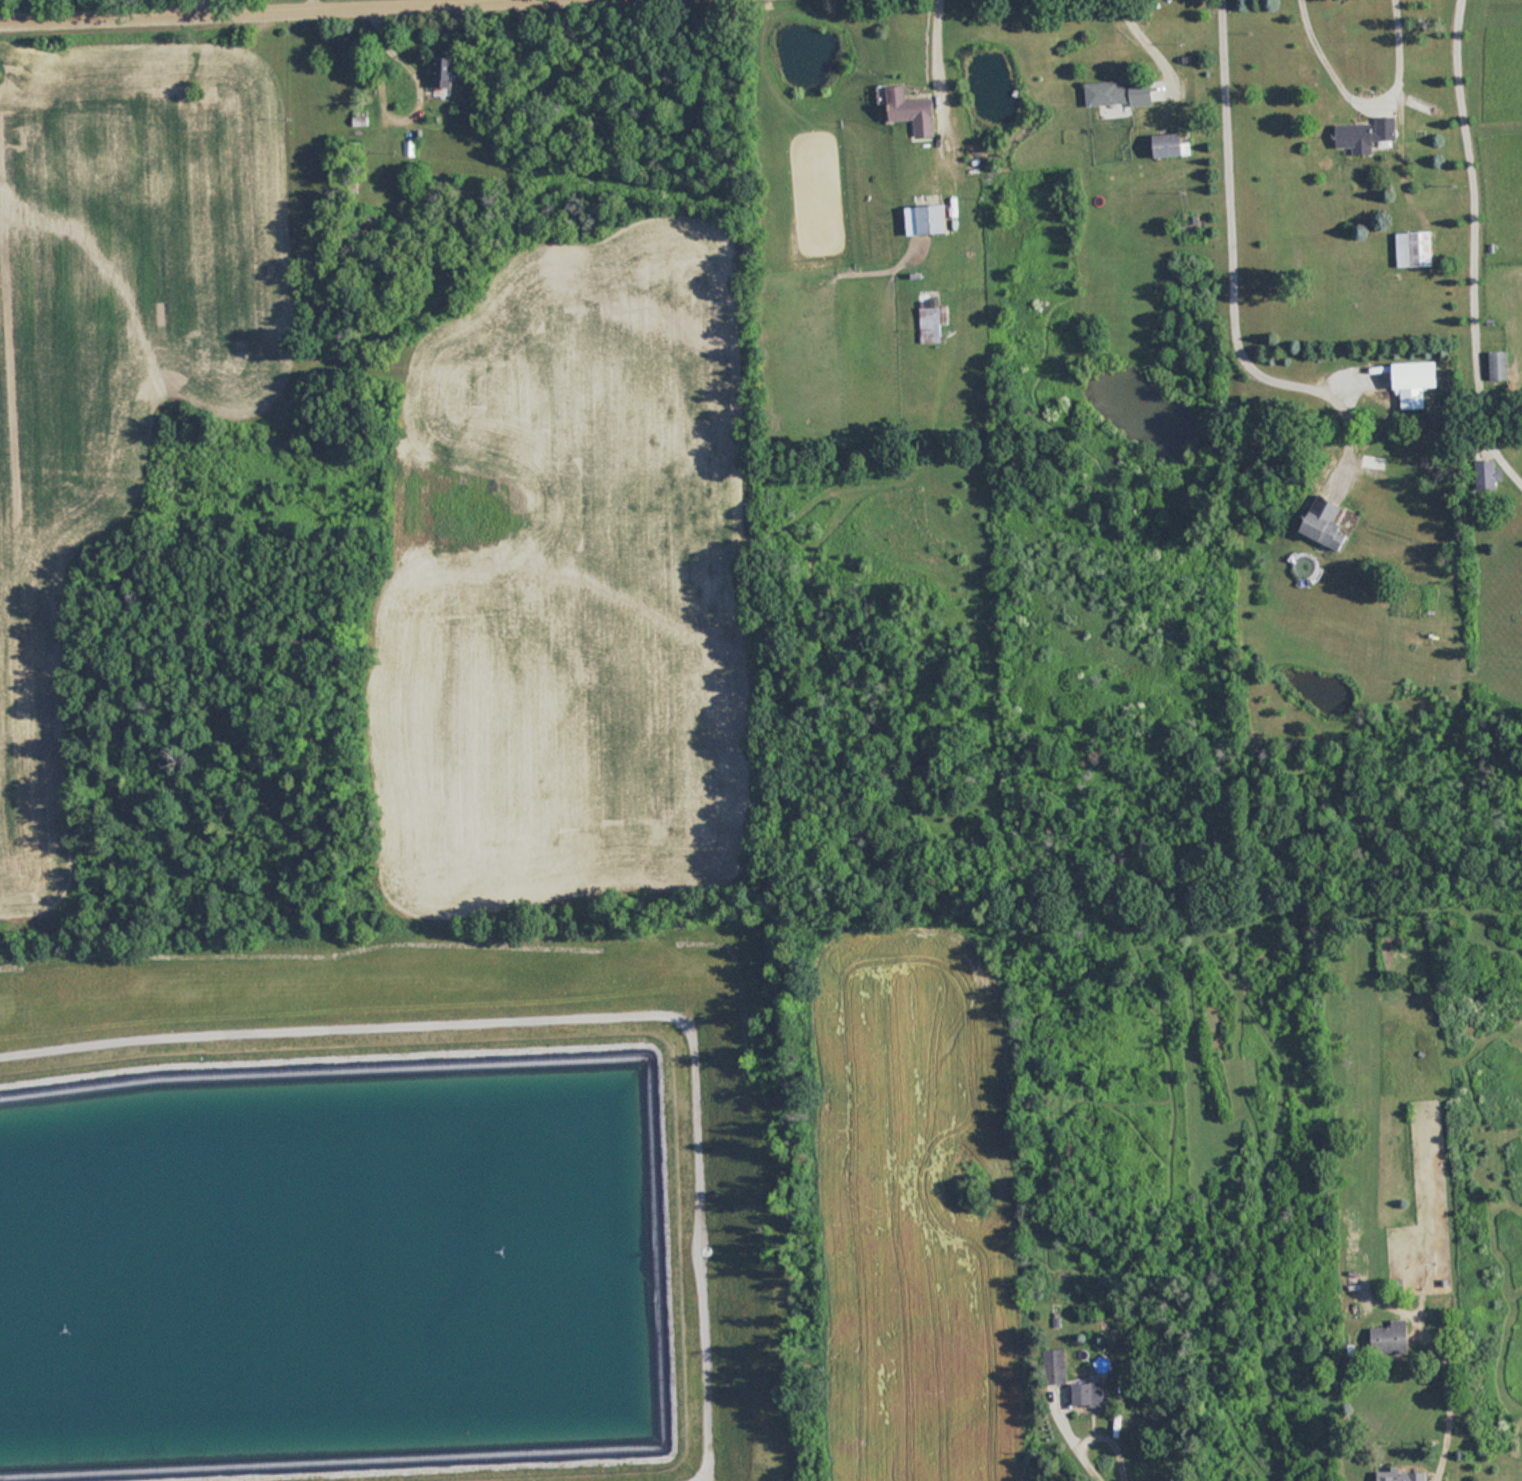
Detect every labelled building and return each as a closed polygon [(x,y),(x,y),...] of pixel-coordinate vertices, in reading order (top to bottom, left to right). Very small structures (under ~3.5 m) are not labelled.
[(433,88),(452,88),(452,54),(433,54),(433,88)] [(1152,102),(1151,78),(1085,83),(1087,108),(1152,102)] [(907,99),(906,86),(888,87),(890,121),(915,120),(916,137),(935,136),(934,98),(907,99)] [(1354,155),(1373,155),(1373,140),(1397,140),(1396,117),(1376,117),(1376,124),(1336,125),(1336,148),(1353,148),(1354,155)] [(919,206),(919,234),(947,234),(947,206),(919,206)] [(1434,232),(1397,232),(1397,267),(1434,267),(1434,232)] [(942,308),(920,308),(920,342),(942,342),(942,308)] [(1490,351),(1490,381),(1509,381),(1509,351),(1490,351)] [(1497,461),(1477,461),(1477,491),(1497,491),(1497,461)] [(1343,551),(1351,533),(1336,526),(1344,506),(1318,495),(1301,533),(1343,551)] [(1409,1318),(1391,1319),(1391,1326),(1372,1327),(1372,1355),(1410,1354),(1409,1318)] [(1066,1383),(1066,1349),(1044,1349),(1045,1383),(1066,1383)] [(1105,1382),(1075,1382),(1075,1405),(1105,1405),(1105,1382)] [(1378,1480),(1429,1480),(1429,1471),(1378,1470),(1378,1480)]
